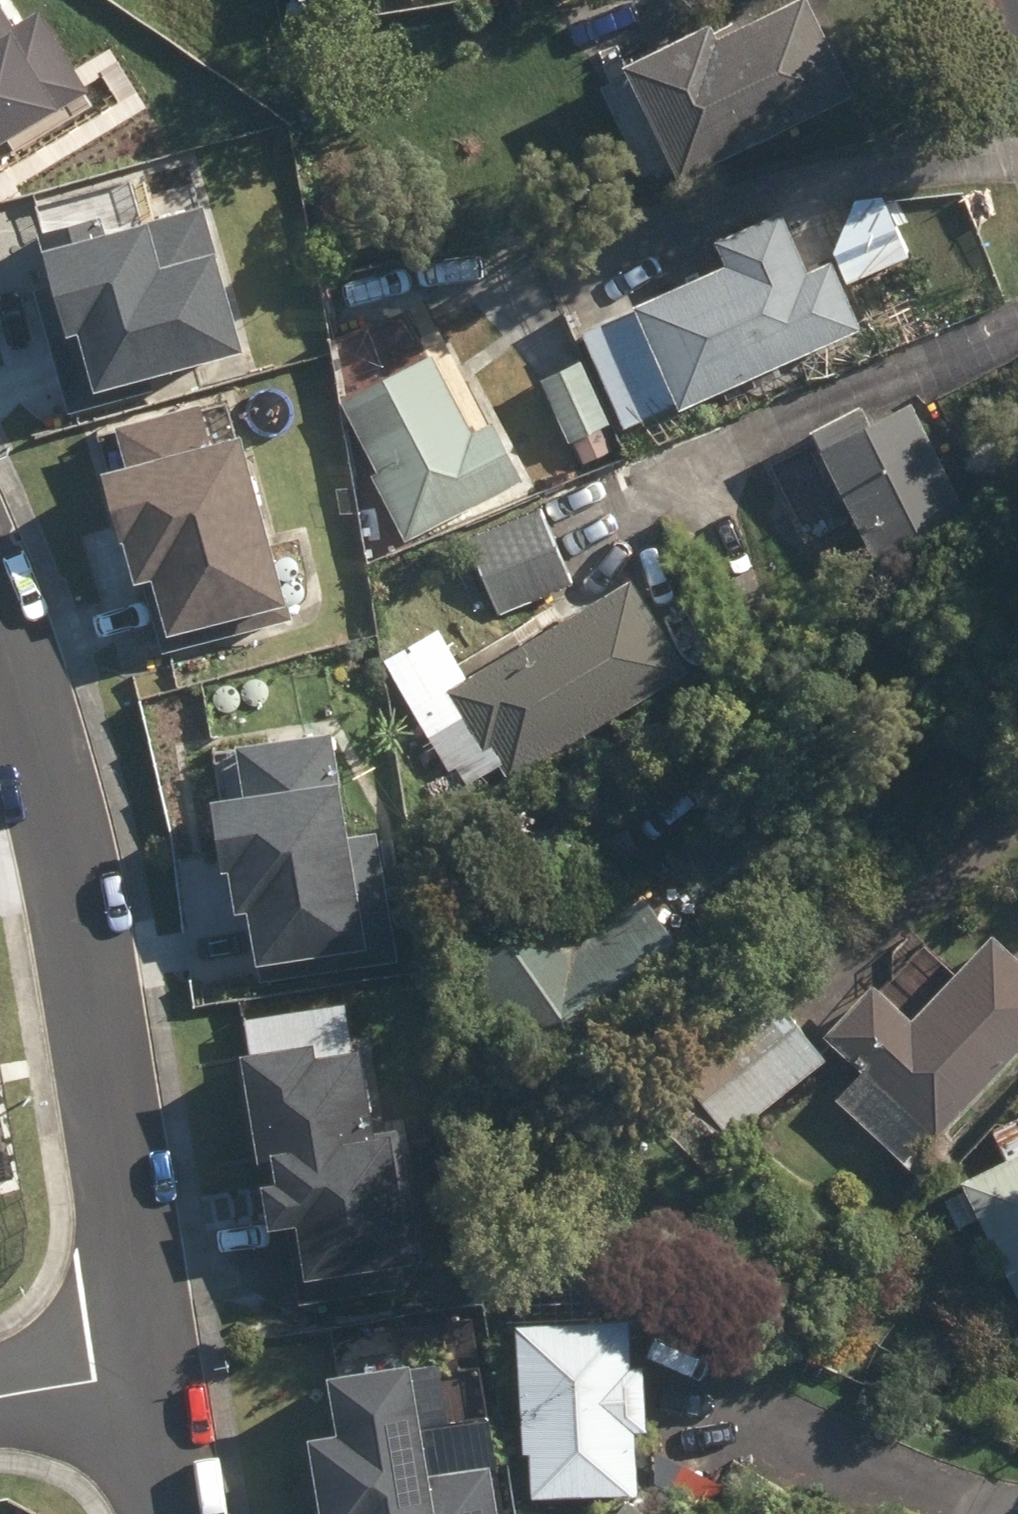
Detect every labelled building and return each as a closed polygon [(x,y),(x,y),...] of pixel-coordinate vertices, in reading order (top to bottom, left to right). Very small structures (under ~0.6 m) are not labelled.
[(624,73),(681,187),(856,101),(807,1),(717,45),(711,31),(624,73)] [(83,92),(36,14),(10,30),(0,14),(0,142),(83,92)] [(99,222),(39,238),(65,337),(80,333),(96,392),(240,354),(202,211),(103,237),(99,222)] [(582,336),(625,435),(677,412),(680,416),(862,335),(831,266),(807,278),(780,218),(716,247),(727,271),(582,336)] [(370,478),(408,548),(525,486),(492,428),(473,438),(430,359),(340,408),(376,473),(370,478)] [(539,386),(567,447),(610,427),(582,367),(539,386)] [(810,438),(880,576),(973,528),(912,410),(871,430),(862,412),(810,438)] [(126,469),(108,474),(137,583),(153,579),(172,649),(290,618),(243,440),(209,449),(200,415),(117,437),(126,469)] [(556,515),(571,548),(647,513),(630,480),(556,515)] [(469,541),(504,622),(576,591),(540,510),(469,541)] [(464,688),(521,780),(687,678),(630,586),(464,688)] [(346,839),(329,735),(240,749),(248,801),(212,807),(229,915),(249,912),(259,974),(391,953),(373,835),(346,839)] [(663,854),(721,938),(814,874),(755,790),(663,854)] [(458,963),(547,1090),(707,979),(644,888),(573,937),(547,899),(458,963)] [(932,1160),(951,1140),(944,1134),(1017,1053),(1017,953),(994,930),(913,1019),(871,982),(823,1033),(864,1070),(838,1099),(904,1160),(917,1147),(932,1160)] [(668,1069),(725,1141),(826,1059),(769,987),(668,1069)] [(356,1045),(245,1061),(263,1186),(260,1187),(266,1231),(299,1226),(307,1278),(410,1263),(392,1134),(369,1137),(356,1045)] [(991,1129),(984,1135),(981,1142),(979,1152),(982,1160),(986,1167),(962,1180),(967,1189),(945,1200),(960,1227),(980,1219),(1017,1296),(1017,1116),(991,1129)] [(532,1417),(537,1494),(639,1485),(634,1425),(648,1423),(642,1358),(630,1359),(626,1310),(590,1314),(586,1264),(511,1270),(523,1417),(532,1417)] [(481,1416),(416,1425),(409,1372),(329,1383),(337,1438),(309,1442),(319,1513),(494,1513),(481,1416)] [(627,1495),(612,1513),(650,1513),(627,1495)]
